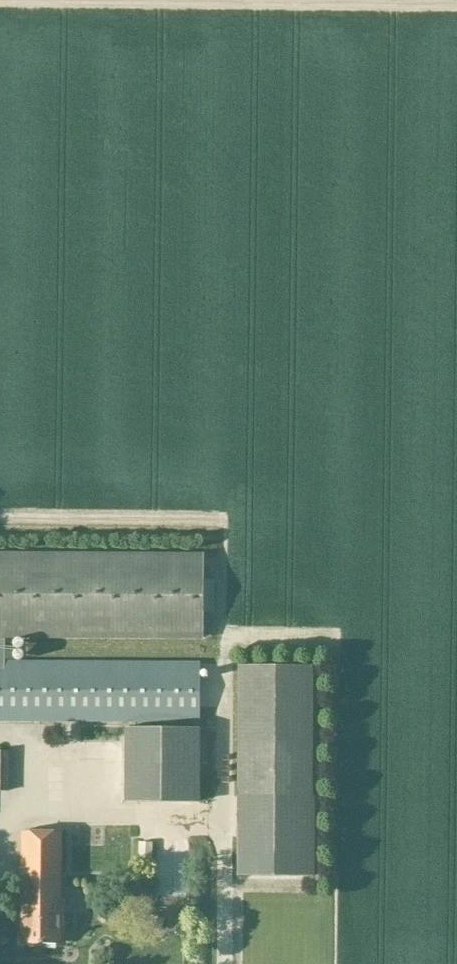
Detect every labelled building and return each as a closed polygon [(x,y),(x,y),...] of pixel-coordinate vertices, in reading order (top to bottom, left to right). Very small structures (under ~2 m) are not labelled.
[(204,581),(204,557),(0,555),(0,721),(199,723),(199,666),(4,665),(4,638),(204,638),(204,612),(213,613),(214,581),(204,581)] [(315,798),(311,798),(312,671),(239,671),(238,798),(238,877),(315,877),(315,798)] [(125,730),(125,803),(198,804),(199,730),(125,730)] [(77,733),(77,743),(113,744),(114,734),(77,733)] [(9,752),(0,752),(0,793),(9,794),(9,752)] [(60,945),(62,833),(22,833),(20,945),(60,945)] [(135,866),(150,867),(151,848),(137,846),(135,866)]
